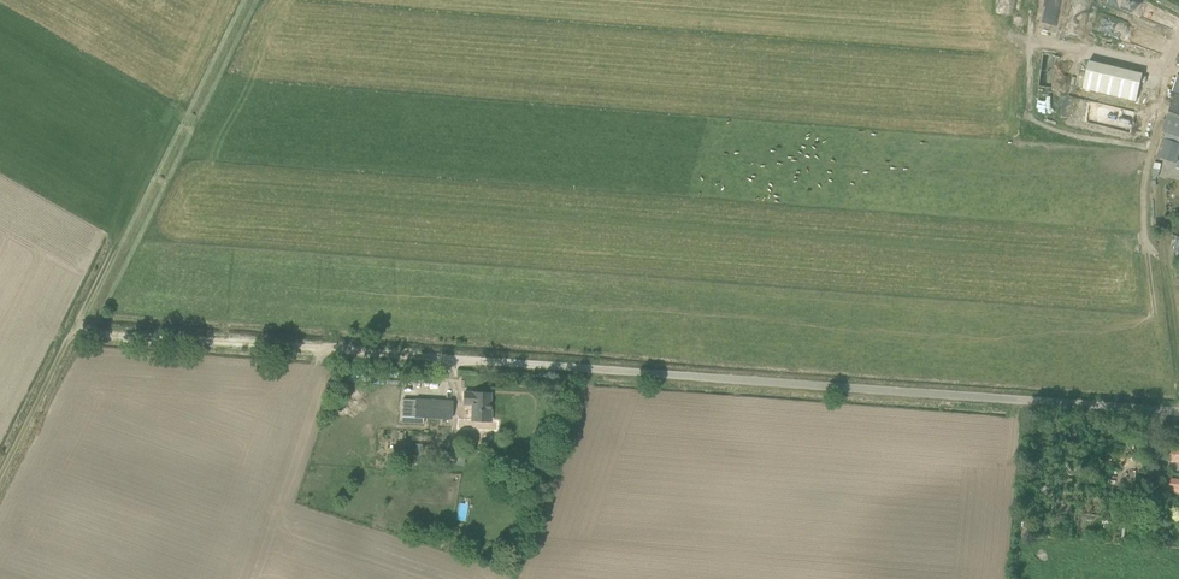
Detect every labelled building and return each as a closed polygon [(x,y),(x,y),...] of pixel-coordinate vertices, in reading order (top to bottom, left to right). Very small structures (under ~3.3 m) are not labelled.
[(1119,67),(1112,96),(1136,102),(1142,73),(1119,67)] [(1172,92),(1175,93),(1162,130),(1178,136),(1178,71),(1172,92)] [(1159,146),(1156,157),(1176,164),(1178,156),(1178,143),(1163,138),(1162,138),(1159,146)] [(491,410),(490,410),(491,393),(464,392),(464,405),(472,406),(471,419),(470,420),(469,427),(471,429),(486,430),(488,428),(489,421),(491,421),(491,410)] [(401,423),(423,424),(424,418),(452,419),(453,401),(405,399),(403,416),(402,416),(401,423)] [(457,453),(441,450),(439,459),(456,462),(457,453)] [(1171,479),(1169,492),(1178,493),(1178,480),(1171,479)]
